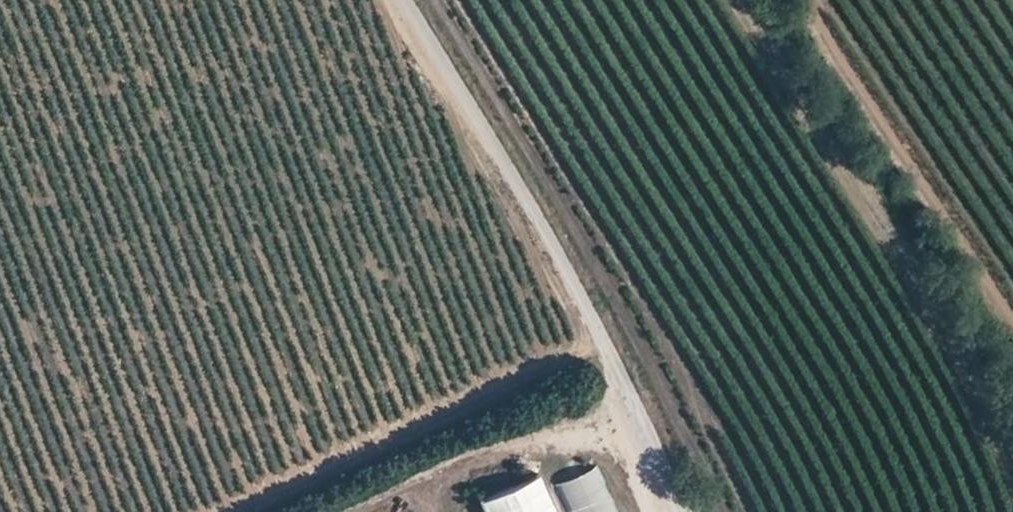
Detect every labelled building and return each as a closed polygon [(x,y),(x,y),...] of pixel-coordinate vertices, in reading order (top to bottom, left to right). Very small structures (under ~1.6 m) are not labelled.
[(485,511),(556,511),(535,463),(474,489),(485,511)] [(554,483),(567,511),(616,511),(595,465),(554,483)]
